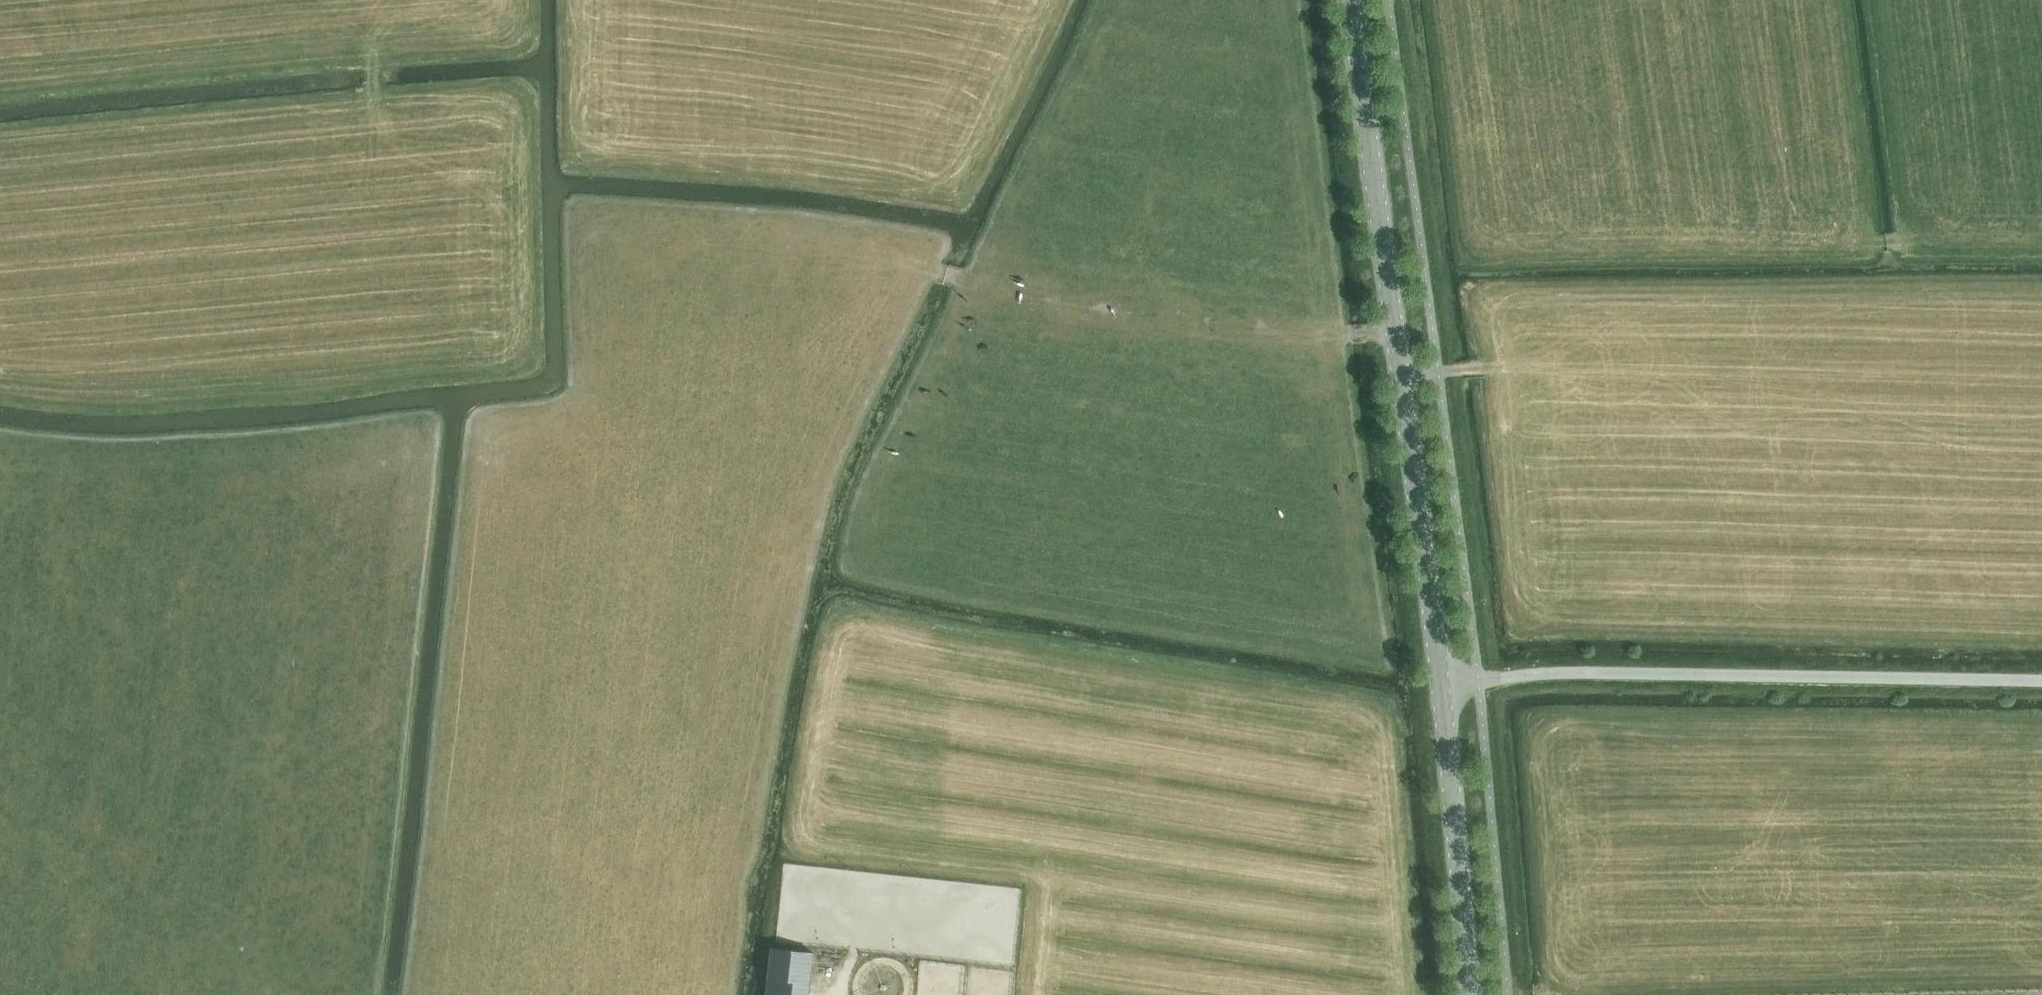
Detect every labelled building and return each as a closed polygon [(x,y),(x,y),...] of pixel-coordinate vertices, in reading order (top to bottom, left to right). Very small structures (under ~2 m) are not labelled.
[(773,942),(768,994),(809,994),(814,946),(773,942)]
